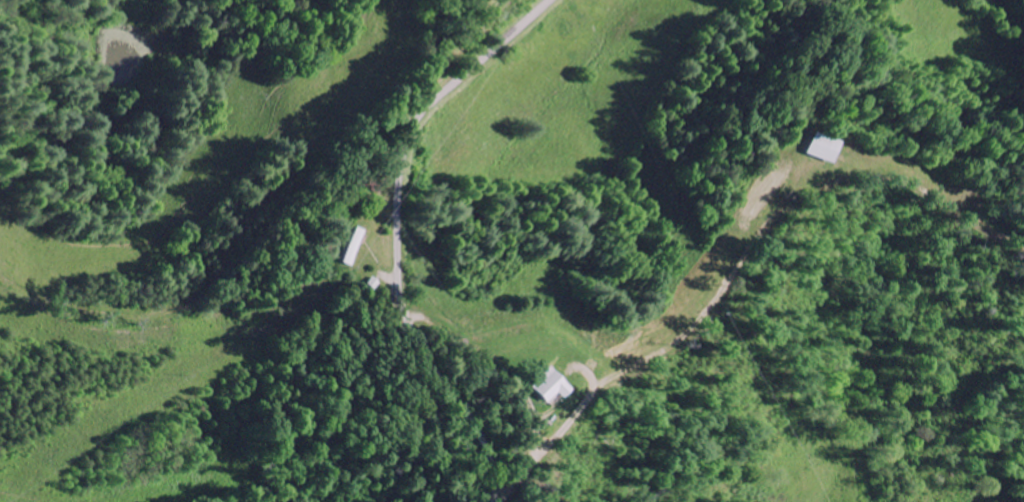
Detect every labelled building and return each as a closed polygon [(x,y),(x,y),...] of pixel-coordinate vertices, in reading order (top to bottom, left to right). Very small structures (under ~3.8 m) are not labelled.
[(840,143),(812,133),(804,154),(832,165),(840,143)] [(349,256),(341,253),(336,263),(345,267),(349,256)] [(523,389),(540,405),(550,394),(556,399),(565,390),(542,369),(523,389)]
